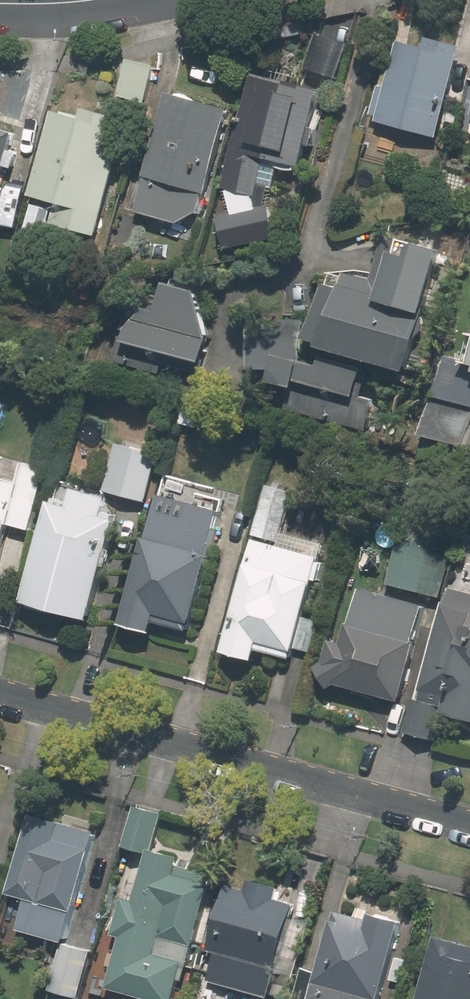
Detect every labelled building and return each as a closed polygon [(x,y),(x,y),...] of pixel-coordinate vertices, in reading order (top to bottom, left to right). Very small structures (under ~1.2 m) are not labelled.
[(315,34),(306,66),(340,75),(348,42),(315,34)] [(437,136),(462,45),(428,35),(425,47),(400,40),(393,67),(385,65),(371,113),(379,115),(378,120),(437,136)] [(143,107),(153,71),(127,63),(117,100),(143,107)] [(285,82),(255,73),(224,186),(226,186),(232,212),(218,215),(225,248),(275,236),(268,204),(258,206),(255,194),(266,155),(299,164),(320,87),(286,77),(285,82)] [(205,192),(228,108),(166,92),(143,176),(147,176),(138,211),(177,221),(196,211),(202,191),(205,192)] [(53,110),(30,193),(57,201),(52,222),(95,234),(115,159),(106,156),(117,115),(83,106),(80,117),(53,110)] [(12,131),(0,128),(0,175),(12,131)] [(407,367),(440,248),(413,240),(409,254),(391,249),(383,280),(371,277),(367,291),(339,283),(337,287),(325,283),(310,338),(323,341),(322,344),(407,367)] [(212,337),(198,289),(166,280),(158,310),(145,306),(141,318),(137,317),(129,326),(126,339),(120,338),(114,362),(159,375),(162,362),(202,373),(212,337)] [(321,364),(305,360),(305,319),(253,318),(252,366),(274,367),(272,378),(292,383),(285,407),(366,429),(373,403),(361,399),(370,367),(324,355),(321,364)] [(463,362),(445,356),(424,433),(465,444),(469,425),(469,337),(463,362)] [(104,489),(145,500),(158,455),(116,444),(104,489)] [(43,473),(23,468),(10,515),(30,520),(43,473)] [(320,555),(323,544),(284,532),(296,491),(268,483),(254,533),(281,541),(279,544),(255,538),(224,651),(254,658),(257,647),(291,658),(295,647),(312,652),(321,622),(303,617),(320,555)] [(103,515),(109,495),(75,485),(69,505),(50,500),(22,599),(88,617),(116,518),(103,515)] [(9,519),(0,516),(0,552),(9,519)] [(210,540),(153,524),(150,536),(145,535),(120,623),(154,633),(157,619),(189,628),(210,553),(207,552),(210,540)] [(388,582),(439,596),(451,556),(433,551),(438,532),(404,524),(388,582)] [(405,731),(435,739),(443,711),(469,718),(469,574),(452,569),(445,592),(450,592),(421,698),(415,697),(405,731)] [(402,700),(429,607),(363,589),(353,625),(349,624),(344,642),(334,639),(328,661),(320,666),(333,687),(341,682),(402,700)] [(70,938),(101,830),(37,812),(16,889),(33,894),(24,926),(70,938)] [(194,944),(213,873),(178,863),(180,856),(151,848),(130,926),(132,926),(128,942),(151,950),(149,955),(185,966),(191,943),(194,944)] [(275,897),(278,887),(249,878),(246,889),(229,884),(210,949),(218,952),(210,981),(267,997),(294,903),(275,897)] [(339,911),(337,918),(333,917),(318,971),(304,966),(295,998),(381,998),(403,922),(372,913),(370,920),(339,911)] [(437,935),(420,998),(469,998),(469,944),(437,935)] [(87,949),(60,942),(49,983),(76,990),(87,949)] [(130,952),(103,944),(90,990),(118,998),(130,952)]
